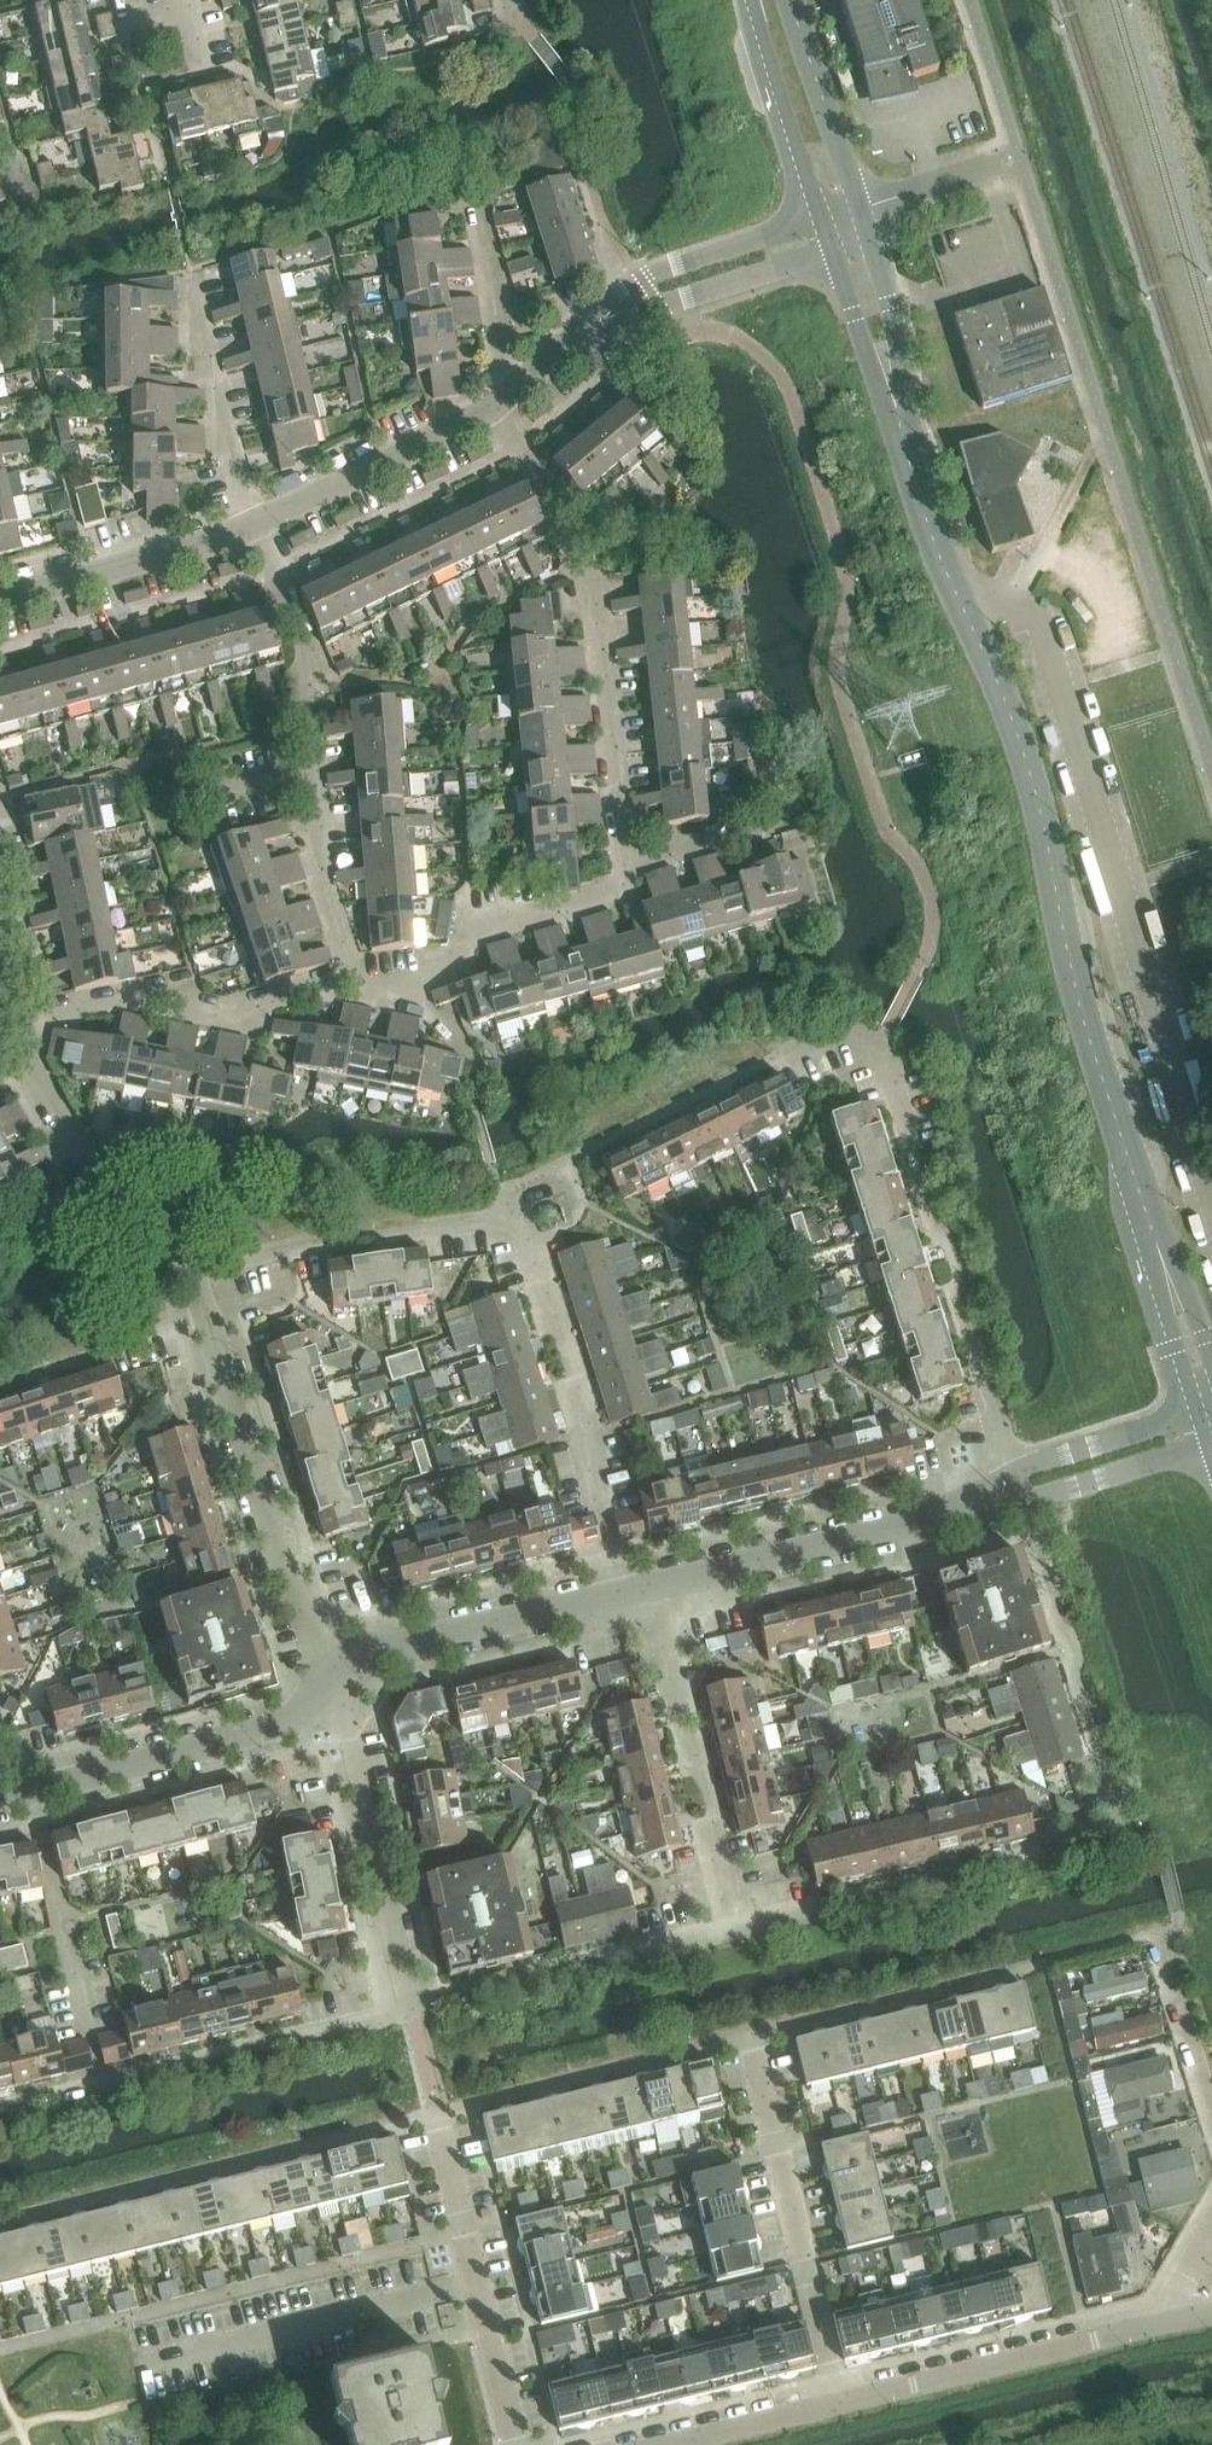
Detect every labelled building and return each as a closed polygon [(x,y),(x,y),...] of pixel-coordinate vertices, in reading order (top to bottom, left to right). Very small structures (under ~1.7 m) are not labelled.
[(224,12),(240,8),(238,0),(221,0),(224,12)] [(256,18),(277,13),(275,5),(296,0),(251,0),(256,18)] [(277,13),(256,18),(262,44),(283,39),(281,31),(302,26),(296,0),(275,5),(277,13)] [(413,26),(418,25),(418,24),(439,19),(437,11),(459,6),(457,0),(406,0),(413,26)] [(471,3),(474,14),(491,10),(488,0),(483,0),(471,3)] [(859,62),(862,76),(864,83),(870,109),(917,98),(912,82),(937,74),(914,0),(839,0),(859,62)] [(352,2),(335,6),(338,17),(354,13),(352,2)] [(57,4),(29,10),(35,37),(62,31),(64,38),(85,33),(79,7),(59,11),(57,4)] [(437,11),(439,19),(418,24),(418,25),(424,50),(447,45),(445,37),(465,32),(459,6),(437,11)] [(354,13),(338,17),(340,29),(357,25),(354,13)] [(112,15),(95,19),(98,30),(114,26),(112,15)] [(114,26),(98,30),(101,42),(117,38),(114,26)] [(302,26),(281,31),(283,39),(262,44),(268,69),(289,64),(287,56),(309,51),(302,26)] [(91,59),(85,33),(64,38),(62,31),(35,37),(41,62),(68,56),(70,64),(91,59)] [(318,91),(315,78),(309,51),(287,56),(289,64),(268,69),(275,101),(284,106),(300,102),(299,101),(319,91),(318,91)] [(363,52),(349,55),(354,74),(368,71),(366,64),(363,52)] [(68,56),(41,62),(47,88),(74,81),(76,89),(97,84),(91,59),(70,64),(68,56)] [(124,66),(107,69),(110,81),(127,77),(124,66)] [(127,77),(110,81),(113,93),(129,89),(127,77)] [(74,81),(47,88),(54,115),(59,113),(59,112),(80,107),(82,114),(103,109),(97,84),(76,89),(74,81)] [(227,109),(232,130),(235,142),(261,136),(258,124),(256,112),(253,101),(245,103),(241,83),(214,89),(219,111),(227,109)] [(214,89),(189,96),(194,117),(201,115),(206,136),(232,130),(227,109),(219,111),(214,89)] [(189,96),(162,102),(173,149),(182,147),(181,142),(206,136),(201,115),(194,117),(189,96)] [(133,103),(116,106),(119,118),(135,115),(133,103)] [(80,107),(59,112),(59,113),(65,138),(85,134),(87,140),(109,135),(103,109),(82,114),(80,107)] [(270,108),(256,112),(258,124),(280,119),(279,114),(270,108)] [(109,135),(87,140),(93,165),(114,160),(116,168),(137,163),(131,137),(111,141),(109,135)] [(558,136),(524,147),(534,179),(568,169),(558,136)] [(224,158),(212,161),(216,177),(228,175),(224,158)] [(114,160),(93,165),(99,192),(119,187),(121,195),(144,190),(137,163),(116,168),(114,160)] [(212,161),(201,163),(205,180),(216,177),(212,161)] [(52,163),(36,167),(38,178),(55,174),(52,163)] [(55,174),(38,178),(41,190),(58,186),(55,174)] [(527,192),(534,215),(575,202),(568,179),(527,192)] [(575,202),(534,215),(541,238),(583,225),(575,202)] [(407,223),(394,225),(397,250),(397,251),(439,245),(433,204),(404,209),(407,223)] [(518,213),(506,215),(508,228),(520,226),(518,213)] [(506,215),(493,217),(495,230),(508,228),(506,215)] [(583,225),(541,238),(548,261),(590,247),(583,225)] [(327,240),(316,243),(320,261),(332,258),(327,240)] [(397,250),(391,251),(395,276),(471,265),(469,251),(440,255),(439,245),(397,251),(397,250)] [(597,270),(590,247),(548,261),(556,283),(597,270)] [(271,254),(230,264),(237,289),(277,279),(271,254)] [(531,259),(519,262),(523,275),(535,271),(531,259)] [(519,262),(506,266),(510,279),(523,275),(519,262)] [(446,294),(445,283),(473,279),(471,265),(395,276),(379,279),(383,304),(405,301),(405,300),(446,294)] [(277,279),(237,289),(241,308),(242,312),(283,302),(277,279)] [(1042,292),(953,320),(982,409),(1071,381),(1042,292)] [(177,294),(99,295),(100,321),(148,321),(148,310),(177,310),(177,294)] [(363,294),(347,296),(350,309),(365,307),(363,294)] [(446,294),(405,300),(405,301),(408,323),(408,324),(479,314),(476,299),(448,304),(446,294)] [(241,308),(230,310),(233,321),(244,318),(248,337),(295,325),(289,300),(283,302),(242,312),(241,308)] [(230,310),(213,314),(215,325),(233,321),(230,310)] [(408,323),(392,325),(396,352),(412,350),(412,349),(454,342),(452,332),(481,328),(479,314),(408,324),(408,323)] [(148,321),(100,321),(100,346),(177,345),(177,330),(148,331),(148,321)] [(301,349),(295,325),(248,337),(253,355),(254,361),(301,349)] [(52,333),(35,333),(37,343),(38,346),(52,346),(52,333)] [(369,341),(358,343),(361,358),(372,355),(369,341)] [(454,342),(412,349),(412,350),(416,374),(429,372),(443,370),(458,368),(454,342)] [(177,345),(100,346),(100,370),(148,370),(148,360),(177,359),(177,345)] [(253,355),(242,358),(245,369),(255,366),(260,385),(306,373),(301,349),(254,361),(253,355)] [(242,358),(224,362),(227,373),(245,369),(242,358)] [(356,368),(345,371),(348,388),(360,386),(356,368)] [(443,370),(448,398),(462,396),(458,368),(443,370)] [(584,369),(575,376),(582,384),(591,377),(584,369)] [(177,394),(177,393),(177,380),(148,380),(148,370),(100,370),(100,396),(126,396),(126,395),(177,394)] [(443,370),(429,372),(433,400),(448,398),(443,370)] [(306,373),(260,385),(265,409),(312,397),(306,373)] [(575,376),(566,384),(572,392),(582,384),(575,376)] [(360,386),(348,388),(352,406),(364,403),(360,386)] [(203,393),(177,393),(177,394),(126,395),(126,396),(126,420),(133,420),(133,419),(174,419),(174,409),(203,408),(203,393)] [(312,424),(318,423),(312,397),(265,409),(271,433),(312,423),(312,424)] [(598,397),(591,403),(603,416),(596,422),(600,427),(591,434),(627,477),(641,465),(660,487),(669,480),(650,458),(666,445),(630,402),(621,410),(616,405),(609,411),(598,397)] [(546,400),(537,408),(544,416),(553,408),(546,400)] [(537,408),(528,416),(535,424),(544,416),(537,408)] [(174,419),(133,419),(133,420),(133,443),(133,444),(204,443),(203,429),(175,429),(174,419)] [(68,421),(56,421),(61,443),(71,442),(68,421)] [(318,448),(312,424),(312,423),(271,433),(280,473),(294,469),(291,455),(318,448)] [(562,459),(552,467),(588,510),(604,497),(622,519),(631,512),(612,489),(627,477),(591,434),(583,441),(579,436),(571,443),(560,429),(553,434),(565,448),(558,454),(562,459)] [(999,436),(958,449),(991,555),(1033,542),(1019,498),(1016,489),(1033,455),(1034,456),(1034,454),(999,436)] [(26,442),(8,446),(11,457),(28,453),(26,442)] [(204,457),(204,443),(133,444),(133,443),(126,443),(127,470),(133,470),(133,468),(175,468),(175,458),(204,457)] [(488,445),(477,450),(482,459),(493,454),(488,445)] [(4,478),(0,459),(11,457),(8,446),(0,448),(0,479),(4,478)] [(477,450),(466,455),(471,465),(482,459),(477,450)] [(80,455),(65,459),(68,470),(83,470),(80,455)] [(444,466),(433,471),(437,481),(448,475),(444,466)] [(175,468),(133,468),(133,470),(133,494),(146,494),(161,494),(175,494),(175,468)] [(433,471),(422,477),(426,486),(437,481),(433,471)] [(486,500),(489,506),(479,511),(504,561),(520,553),(533,579),(543,574),(531,548),(549,539),(525,489),(514,494),(511,488),(502,492),(495,476),(487,480),(495,496),(486,500)] [(0,479),(0,504),(10,502),(4,478),(0,479)] [(399,487),(389,493),(393,502),(404,497),(399,487)] [(389,493),(378,498),(382,507),(393,502),(389,493)] [(161,522),(161,494),(146,494),(147,522),(161,522)] [(175,494),(161,494),(161,522),(175,522),(175,494)] [(56,497),(51,505),(53,516),(70,512),(66,495),(56,497)] [(442,522),(445,527),(435,532),(459,582),(476,574),(489,600),(499,595),(486,569),(504,561),(479,511),(469,515),(466,510),(458,514),(450,498),(443,501),(450,518),(442,522)] [(16,526),(10,502),(0,504),(0,529),(16,526)] [(355,509),(344,514),(349,524),(360,518),(355,509)] [(95,510),(81,514),(84,527),(84,529),(99,525),(95,510)] [(71,513),(62,515),(64,524),(73,522),(71,513)] [(344,514),(333,519),(338,529),(349,524),(344,514)] [(400,549),(390,554),(414,604),(432,596),(444,622),(455,617),(442,591),(459,582),(435,532),(425,537),(422,531),(414,535),(406,519),(398,523),(406,539),(398,543),(400,549)] [(0,529),(0,556),(22,551),(16,526),(0,529)] [(311,530),(300,536),(304,545),(315,540),(311,530)] [(300,536),(289,541),(293,550),(304,545),(300,536)] [(410,638),(398,612),(414,604),(390,554),(381,558),(378,553),(369,557),(362,541),(354,544),(362,560),(353,565),(356,570),(345,575),(369,626),(387,617),(400,643),(410,638)] [(317,562),(310,566),(317,582),(309,586),(312,592),(301,597),(325,647),(369,626),(345,575),(336,580),(333,574),(325,578),(317,562)] [(241,563),(229,566),(232,576),(244,573),(241,563)] [(229,566),(218,570),(221,580),(232,576),(229,566)] [(690,574),(638,580),(640,600),(641,606),(692,600),(690,574)] [(194,576),(182,580),(185,590),(196,586),(194,576)] [(182,580),(170,583),(173,593),(185,590),(182,580)] [(146,589),(135,593),(137,603),(149,600),(146,589)] [(135,593),(123,596),(126,606),(137,603),(135,593)] [(229,616),(231,622),(220,625),(235,679),(254,674),(261,702),(272,699),(264,671),(284,666),(269,612),(257,615),(256,609),(246,612),(241,594),(233,596),(238,614),(229,616)] [(546,595),(547,602),(520,604),(521,619),(508,621),(511,645),(511,647),(553,642),(551,625),(562,623),(559,594),(546,595)] [(640,600),(630,601),(631,612),(642,611),(644,630),(685,626),(683,601),(692,600),(641,606),(640,600)] [(631,612),(630,601),(612,603),(613,614),(631,612)] [(99,603),(87,606),(90,616),(102,613),(99,603)] [(87,606),(76,609),(78,619),(90,616),(87,606)] [(217,684),(235,679),(220,625),(210,628),(208,622),(199,625),(194,607),(186,610),(191,627),(182,630),(184,636),(173,639),(188,693),(206,687),(214,715),(225,712),(217,684)] [(51,616),(40,619),(43,629),(54,626),(51,616)] [(40,619),(28,622),(31,633),(43,629),(40,619)] [(144,640),(134,643),(136,649),(125,652),(140,706),(159,701),(166,729),(177,726),(170,698),(188,693),(173,639),(162,642),(161,636),(152,638),(147,621),(139,623),(144,640)] [(685,626),(644,630),(646,649),(646,655),(688,650),(685,626)] [(89,662),(77,665),(92,719),(111,714),(119,742),(130,739),(122,711),(140,706),(125,652),(115,655),(113,649),(104,651),(99,634),(91,636),(96,654),(87,656),(89,662)] [(729,635),(726,640),(726,645),(735,644),(735,635),(729,635)] [(511,645),(504,646),(507,672),(584,664),(583,649),(554,652),(553,642),(511,647),(511,645)] [(83,752),(75,724),(92,719),(77,665),(67,668),(66,662),(57,665),(52,647),(44,649),(49,667),(39,669),(41,675),(30,679),(45,733),(64,727),(72,755),(83,752)] [(647,660),(649,679),(691,674),(688,650),(646,655),(646,649),(635,650),(636,661),(647,660)] [(635,650),(617,652),(618,663),(636,661),(635,650)] [(45,733),(30,679),(20,681),(18,675),(9,678),(4,660),(0,662),(0,676),(1,680),(0,680),(0,745),(45,733)] [(348,661),(335,668),(340,677),(352,671),(348,661)] [(557,681),(586,678),(584,664),(507,672),(510,696),(558,691),(557,681)] [(691,674),(649,679),(652,703),(693,699),(694,705),(705,703),(704,692),(693,693),(691,674)] [(722,690),(704,692),(705,703),(723,701),(722,690)] [(519,720),(589,712),(588,698),(559,701),(558,691),(510,696),(513,722),(519,721),(519,720)] [(696,723),(694,705),(693,699),(652,703),(654,728),(696,723)] [(399,701),(351,705),(353,725),(353,731),(401,727),(399,701)] [(562,730),(591,727),(589,712),(519,720),(519,721),(521,745),(563,740),(562,730)] [(696,723),(654,728),(657,752),(699,748),(696,723)] [(353,725),(342,726),(343,737),(354,736),(355,757),(397,753),(403,753),(401,727),(353,731),(353,725)] [(744,725),(733,726),(734,744),(746,743),(744,725)] [(343,737),(342,726),(324,727),(325,739),(343,737)] [(563,740),(521,745),(524,769),(595,761),(593,747),(564,750),(563,740)] [(746,743),(734,744),(736,762),(748,761),(746,743)] [(701,772),(701,771),(699,748),(657,752),(660,777),(701,772)] [(397,753),(355,757),(357,774),(357,780),(399,776),(397,753)] [(568,789),(567,779),(596,776),(595,761),(524,769),(527,793),(568,789)] [(701,771),(701,772),(660,777),(661,796),(662,801),(710,796),(707,771),(701,771)] [(456,773),(430,775),(432,798),(457,796),(456,773)] [(409,776),(399,776),(357,780),(357,774),(346,775),(347,786),(358,785),(359,805),(401,801),(411,801),(409,776)] [(346,775),(328,776),(329,788),(347,786),(346,775)] [(21,777),(7,781),(10,791),(24,787),(21,777)] [(27,817),(31,834),(25,835),(28,849),(45,846),(92,836),(82,788),(18,802),(21,818),(27,817)] [(568,789),(527,793),(529,817),(529,818),(600,810),(598,796),(570,799),(568,789)] [(661,796),(651,797),(652,808),(663,807),(665,827),(713,822),(710,796),(662,801),(661,796)] [(652,808),(651,797),(633,799),(634,810),(652,808)] [(414,830),(413,819),(403,820),(401,801),(359,805),(361,829),(403,825),(403,831),(414,830)] [(532,842),(574,838),(573,828),(601,825),(600,810),(529,818),(529,817),(523,817),(526,844),(522,844),(522,845),(532,844),(532,842)] [(431,817),(413,819),(414,830),(432,829),(431,817)] [(265,855),(262,845),(290,836),(285,821),(211,846),(220,870),(265,855)] [(415,848),(414,830),(403,831),(403,825),(361,829),(363,853),(405,850),(405,849),(411,848),(415,848)] [(92,836),(45,846),(49,866),(50,870),(97,861),(92,836)] [(574,838),(532,842),(532,844),(522,845),(525,869),(562,865),(565,893),(580,892),(574,838)] [(748,877),(738,880),(751,927),(753,926),(757,932),(767,929),(767,922),(776,919),(774,913),(773,914),(760,867),(761,867),(755,845),(740,849),(748,877)] [(365,872),(365,878),(413,874),(411,848),(405,849),(405,850),(363,853),(365,872)] [(265,855),(220,870),(227,894),(301,869),(296,855),(269,864),(265,855)] [(720,855),(706,859),(726,933),(751,927),(738,880),(728,883),(720,855)] [(692,863),(700,891),(690,894),(703,940),(726,933),(706,859),(692,863)] [(774,913),(814,902),(802,862),(787,866),(785,860),(761,867),(760,867),(773,914),(774,913)] [(49,866),(38,868),(41,879),(51,877),(55,894),(102,885),(97,861),(50,870),(49,866)] [(38,868),(20,871),(23,883),(41,879),(38,868)] [(301,869),(227,894),(235,917),(281,901),(278,892),(305,882),(301,869)] [(702,941),(703,940),(690,894),(680,896),(672,869),(658,873),(679,947),(680,947),(684,955),(702,950),(702,941)] [(160,872),(151,874),(153,883),(161,881),(160,872)] [(365,872),(354,873),(355,884),(366,883),(367,902),(409,899),(409,900),(415,900),(413,874),(365,878),(365,872)] [(354,873),(336,874),(337,886),(355,884),(354,873)] [(658,873),(645,876),(653,904),(643,907),(642,907),(655,954),(657,953),(679,947),(658,873)] [(102,885),(55,894),(59,914),(60,919),(107,909),(102,885)] [(409,899),(367,902),(369,927),(411,923),(409,900),(409,899)] [(281,901),(235,917),(243,940),(316,916),(312,902),(284,911),(281,901)] [(439,921),(451,923),(454,905),(442,903),(439,921)] [(627,908),(635,936),(626,939),(639,985),(664,978),(657,953),(655,954),(642,907),(643,907),(643,904),(627,908)] [(59,914),(48,916),(50,927),(61,925),(65,943),(112,933),(107,909),(60,919),(59,914)] [(608,913),(594,917),(615,992),(639,985),(626,939),(616,941),(608,913)] [(48,916),(30,920),(33,931),(50,927),(48,916)] [(316,916),(243,940),(251,964),(297,948),(293,938),(321,929),(316,916)] [(578,952),(590,992),(588,993),(590,999),(615,992),(594,917),(580,921),(588,949),(578,952)] [(439,921),(436,939),(448,941),(451,923),(439,921)] [(411,923),(369,927),(371,953),(413,949),(411,923)] [(590,992),(578,952),(568,955),(560,927),(547,931),(566,999),(588,993),(590,992)] [(541,963),(531,965),(542,1006),(544,1006),(566,999),(547,931),(533,935),(541,963)] [(112,933),(65,943),(69,962),(70,967),(117,957),(112,933)] [(513,940),(499,944),(521,1019),(545,1012),(544,1006),(542,1006),(531,965),(521,968),(513,940)] [(499,944),(486,948),(493,976),(484,979),(495,1019),(494,1020),(496,1026),(521,1019),(499,944)] [(297,948),(251,964),(259,988),(332,964),(327,949),(300,958),(297,948)] [(59,964),(61,975),(71,973),(75,993),(135,981),(130,954),(117,957),(70,967),(69,962),(59,964)] [(59,964),(40,968),(43,979),(61,975),(59,964)] [(494,1020),(495,1019),(484,979),(432,994),(436,1007),(454,1002),(463,1000),(470,1026),(494,1020)] [(318,1073),(316,1079),(343,1085),(344,1079),(343,1078),(357,1009),(343,1006),(337,1034),(327,1032),(319,1073),(318,1073)] [(343,1078),(344,1079),(343,1085),(366,1089),(375,1042),(365,1040),(371,1012),(357,1009),(343,1078)] [(97,1082),(96,1089),(122,1094),(124,1088),(122,1088),(137,1018),(123,1015),(117,1043),(107,1041),(98,1083),(97,1082)] [(375,1042),(366,1089),(389,1094),(390,1088),(391,1088),(405,1019),(391,1016),(385,1044),(375,1042)] [(124,1088),(146,1092),(144,1102),(145,1102),(155,1051),(145,1049),(151,1021),(137,1018),(122,1088),(124,1088)] [(414,1050),(419,1021),(405,1019),(391,1088),(390,1088),(389,1094),(415,1099),(417,1093),(415,1093),(424,1052),(414,1050)] [(274,1022),(271,1036),(299,1041),(293,1068),(318,1073),(319,1073),(327,1032),(274,1022)] [(155,1051),(145,1102),(169,1107),(185,1028),(171,1025),(165,1053),(155,1051)] [(185,1028),(169,1107),(171,1097),(193,1102),(195,1102),(203,1061),(193,1059),(199,1030),(185,1028)] [(54,1031),(51,1045),(78,1050),(80,1051),(83,1037),(54,1031)] [(193,1102),(192,1108),(218,1113),(233,1037),(219,1034),(213,1063),(203,1061),(195,1102),(193,1102)] [(80,1051),(78,1050),(75,1065),(73,1078),(97,1082),(98,1083),(107,1041),(83,1037),(80,1051)] [(251,1070),(241,1069),(247,1040),(233,1037),(218,1113),(243,1118),(244,1112),(243,1112),(251,1070)] [(51,1045),(48,1059),(75,1065),(78,1050),(51,1045)] [(415,1093),(417,1093),(441,1098),(443,1085),(458,1088),(464,1060),(424,1052),(415,1093)] [(251,1070),(243,1112),(244,1112),(268,1117),(271,1104),(286,1107),(291,1079),(251,1070)] [(772,1076),(756,1084),(778,1128),(801,1117),(781,1077),(774,1080),(772,1076)] [(742,1095),(736,1099),(756,1139),(778,1128),(756,1084),(740,1091),(742,1095)] [(756,1139),(736,1099),(729,1102),(727,1098),(712,1105),(733,1150),(756,1139)] [(23,1116),(16,1104),(0,1113),(0,1129),(23,1116)] [(696,1113),(698,1117),(692,1120),(711,1160),(733,1150),(712,1105),(696,1113)] [(829,1119),(837,1143),(884,1128),(879,1112),(874,1113),(872,1105),(829,1119)] [(10,1152),(5,1143),(30,1129),(23,1116),(0,1129),(0,1157),(10,1152)] [(683,1119),(668,1127),(689,1171),(711,1160),(692,1120),(685,1123),(683,1119)] [(668,1127),(652,1135),(654,1139),(647,1142),(667,1182),(669,1181),(673,1190),(692,1180),(688,1172),(689,1171),(668,1127)] [(837,1143),(851,1189),(895,1175),(885,1146),(889,1145),(884,1128),(837,1143)] [(667,1182),(647,1142),(641,1145),(639,1141),(623,1149),(645,1193),(667,1182)] [(0,1157),(0,1187),(48,1161),(40,1147),(15,1161),(10,1152),(0,1157)] [(610,1160),(602,1164),(622,1204),(645,1193),(623,1149),(608,1156),(610,1160)] [(898,1174),(895,1175),(851,1189),(859,1214),(902,1200),(900,1193),(904,1192),(898,1174)] [(777,1175),(773,1185),(783,1189),(787,1179),(777,1175)] [(812,1180),(792,1186),(795,1196),(815,1189),(812,1180)] [(770,1199),(760,1204),(764,1213),(775,1208),(770,1199)] [(867,1238),(910,1225),(914,1224),(908,1206),(904,1207),(902,1200),(859,1214),(867,1238)] [(760,1204),(748,1209),(753,1219),(764,1213),(760,1204)] [(736,1211),(719,1219),(726,1234),(743,1226),(736,1211)] [(790,1218),(795,1234),(806,1231),(801,1215),(790,1218)] [(783,1221),(772,1224),(782,1256),(793,1252),(783,1221)] [(910,1225),(867,1238),(881,1284),(928,1269),(923,1253),(919,1254),(910,1225)] [(684,1228),(675,1248),(683,1252),(687,1254),(699,1248),(693,1235),(689,1226),(684,1228)] [(664,1229),(650,1235),(668,1244),(664,1229)] [(707,1229),(693,1235),(699,1248),(713,1241),(707,1229)] [(806,1231),(795,1234),(800,1250),(811,1247),(806,1231)] [(558,1256),(565,1280),(635,1259),(630,1245),(604,1253),(601,1243),(558,1256)] [(686,1260),(665,1249),(672,1273),(688,1268),(686,1260)] [(417,1250),(400,1252),(407,1300),(432,1297),(426,1253),(418,1254),(417,1250)] [(400,1252),(383,1255),(383,1259),(353,1263),(359,1307),(407,1300),(400,1252)] [(334,1266),(326,1267),(333,1311),(359,1307),(353,1263),(352,1259),(334,1262),(334,1266)] [(565,1280),(573,1305),(616,1291),(613,1281),(639,1273),(635,1259),(565,1280)] [(934,1286),(928,1269),(881,1284),(889,1308),(932,1294),(929,1287),(934,1286)] [(841,1280),(821,1286),(825,1299),(845,1293),(841,1280)] [(573,1305),(581,1329),(650,1307),(645,1293),(619,1301),(616,1291),(573,1305)] [(447,1325),(451,1339),(520,1318),(512,1293),(469,1307),(473,1317),(447,1325)] [(889,1308),(896,1331),(943,1316),(938,1300),(934,1301),(932,1294),(889,1308)] [(839,1299),(818,1306),(822,1320),(844,1314),(839,1299)] [(650,1307),(581,1329),(588,1353),(631,1339),(628,1329),(654,1321),(650,1307)] [(943,1316),(896,1331),(911,1377),(953,1363),(944,1334),(948,1333),(943,1316)] [(286,1318),(269,1323),(274,1340),(291,1335),(286,1318)] [(520,1318),(451,1339),(455,1354),(482,1345),(485,1355),(528,1342),(520,1318)] [(826,1333),(831,1349),(842,1345),(837,1329),(826,1333)] [(309,1337),(267,1350),(269,1358),(265,1359),(270,1377),(275,1376),(317,1363),(309,1337)] [(343,1338),(335,1341),(339,1353),(357,1347),(343,1338)] [(588,1353),(596,1377),(665,1355),(661,1341),(634,1349),(631,1339),(588,1353)] [(711,1341),(695,1346),(700,1360),(716,1354),(711,1341)] [(485,1355),(488,1365),(462,1374),(466,1388),(535,1366),(528,1342),(485,1355)] [(842,1345),(831,1349),(836,1364),(847,1361),(842,1345)] [(417,1351),(385,1361),(392,1383),(424,1374),(417,1351)] [(366,1353),(359,1366),(361,1373),(381,1366),(379,1361),(366,1353)] [(596,1377),(604,1401),(647,1388),(643,1378),(669,1370),(665,1355),(596,1377)] [(959,1381),(963,1380),(958,1362),(953,1363),(911,1377),(919,1402),(962,1389),(959,1381)] [(279,1406),(284,1423),(331,1408),(317,1363),(275,1376),(284,1405),(279,1406)] [(88,1376),(102,1419),(126,1411),(112,1365),(94,1370),(95,1374),(88,1376)] [(719,1365),(706,1369),(714,1393),(727,1389),(719,1365)] [(543,1390),(535,1366),(466,1388),(471,1402),(497,1394),(500,1404),(543,1390)] [(833,1369),(814,1375),(816,1386),(836,1381),(833,1369)] [(80,1374),(64,1380),(78,1426),(102,1419),(88,1376),(82,1379),(80,1374)] [(814,1375),(797,1380),(800,1393),(817,1389),(816,1386),(814,1375)] [(422,1401),(439,1395),(433,1376),(416,1382),(422,1401)] [(384,1377),(358,1385),(362,1398),(389,1390),(384,1377)] [(47,1385),(48,1389),(42,1391),(55,1434),(78,1426),(64,1380),(47,1385)] [(781,1385),(766,1389),(767,1391),(770,1406),(771,1407),(786,1404),(781,1385)] [(408,1386),(390,1391),(396,1412),(414,1407),(408,1386)] [(647,1388),(604,1401),(611,1426),(680,1404),(676,1390),(650,1398),(647,1388)] [(33,1389),(17,1395),(31,1441),(55,1434),(42,1391),(35,1393),(33,1389)] [(854,1389),(843,1392),(846,1404),(857,1401),(854,1389)] [(500,1404),(503,1414),(477,1422),(481,1436),(550,1415),(543,1390),(500,1404)] [(767,1391),(747,1396),(751,1411),(770,1406),(767,1391)] [(168,1393),(158,1406),(161,1417),(174,1413),(170,1400),(169,1395),(168,1393)] [(0,1404),(0,1423),(8,1449),(31,1441),(17,1395),(0,1400),(1,1404),(0,1404)] [(739,1398),(720,1404),(723,1416),(743,1410),(739,1398)] [(720,1404),(700,1410),(704,1422),(723,1416),(720,1404)] [(331,1408),(284,1423),(290,1439),(294,1438),(296,1445),(339,1432),(331,1408)] [(550,1415),(481,1436),(486,1450),(512,1442),(515,1452),(558,1439),(550,1415)] [(684,1415),(672,1418),(676,1432),(687,1430),(684,1415)] [(659,1422),(650,1425),(653,1438),(662,1435),(659,1422)] [(0,1423),(0,1451),(8,1449),(0,1423)] [(903,1426),(878,1432),(889,1479),(906,1475),(905,1471),(913,1469),(903,1426)] [(197,1455),(195,1448),(199,1447),(194,1429),(147,1443),(155,1468),(197,1455)] [(298,1452),(294,1453),(299,1470),(346,1455),(339,1432),(296,1445),(298,1452)] [(878,1432),(854,1437),(864,1481),(871,1479),(872,1483),(889,1479),(878,1432)] [(858,1487),(857,1482),(864,1481),(854,1437),(830,1443),(842,1491),(858,1487)] [(411,1446),(416,1461),(427,1458),(422,1442),(411,1446)] [(830,1443),(806,1449),(817,1492),(824,1491),(825,1495),(842,1491),(830,1443)] [(410,1446),(402,1449),(405,1461),(414,1458),(410,1446)] [(448,1447),(433,1451),(440,1474),(455,1470),(448,1447)] [(806,1449),(782,1454),(794,1502),(811,1498),(810,1494),(817,1492),(806,1449)] [(782,1454),(758,1460),(769,1504),(776,1502),(777,1506),(794,1502),(782,1454)] [(103,1455),(90,1459),(94,1472),(107,1468),(103,1455)] [(197,1455),(155,1468),(162,1491),(208,1477),(203,1461),(199,1462),(197,1455)] [(346,1455),(299,1470),(304,1486),(308,1485),(317,1514),(360,1501),(346,1455)] [(521,1457),(498,1464),(500,1475),(524,1469),(521,1457)] [(427,1458),(416,1461),(421,1477),(432,1474),(427,1458)] [(763,1510),(762,1505),(769,1504),(758,1460),(734,1466),(746,1514),(763,1510)] [(497,1464),(483,1468),(486,1479),(500,1475),(497,1464)] [(91,1466),(79,1470),(84,1485),(96,1482),(91,1466)] [(734,1466),(710,1472),(721,1515),(728,1513),(729,1518),(746,1514),(734,1466)] [(0,1473),(0,1478),(19,1488),(20,1487),(14,1468),(0,1473)] [(54,1468),(41,1472),(43,1476),(47,1491),(48,1493),(61,1489),(54,1468)] [(474,1471),(458,1475),(461,1484),(477,1480),(474,1471)] [(714,1517),(721,1515),(710,1472),(685,1477),(686,1482),(687,1481),(698,1525),(715,1521),(714,1517)] [(43,1476),(34,1479),(38,1494),(47,1491),(43,1476)] [(209,1495),(213,1494),(208,1477),(162,1491),(169,1515),(211,1502),(209,1495)] [(450,1477),(427,1484),(429,1493),(453,1487),(450,1477)] [(686,1482),(663,1487),(674,1531),(698,1525),(687,1481),(686,1482)] [(0,1498),(14,1493),(16,1493),(0,1484),(0,1498)] [(427,1484),(411,1488),(414,1498),(429,1494),(429,1493),(427,1484)] [(663,1487),(638,1493),(642,1508),(649,1537),(674,1531),(663,1487)] [(14,1493),(0,1498),(4,1509),(18,1505),(14,1493)] [(116,1493),(105,1497),(107,1505),(119,1502),(116,1493)] [(360,1501),(317,1514),(313,1515),(318,1533),(323,1532),(325,1540),(368,1527),(360,1501)] [(211,1502),(169,1515),(176,1539),(223,1525),(218,1508),(213,1509),(211,1502)] [(122,1503),(106,1508),(111,1525),(127,1520),(122,1503)] [(573,1550),(565,1522),(561,1507),(536,1513),(548,1556),(573,1550)] [(642,1508),(628,1512),(635,1540),(649,1537),(642,1508)] [(628,1512),(614,1515),(621,1543),(635,1540),(628,1512)] [(514,1519),(513,1520),(524,1563),(548,1556),(536,1513),(514,1519)] [(579,1518),(586,1546),(601,1542),(593,1514),(579,1518)] [(513,1520),(514,1519),(513,1515),(488,1522),(499,1565),(506,1563),(507,1567),(524,1563),(513,1520)] [(437,1523),(440,1535),(452,1578),(459,1576),(460,1580),(476,1575),(464,1528),(461,1517),(437,1523)] [(579,1518),(565,1522),(573,1550),(586,1546),(579,1518)] [(493,1571),(492,1567),(499,1565),(488,1522),(464,1528),(476,1575),(493,1571)] [(225,1549),(223,1542),(228,1541),(223,1525),(176,1539),(183,1562),(225,1549)] [(129,1535),(115,1539),(120,1555),(134,1551),(129,1535)] [(445,1579),(452,1578),(440,1535),(416,1541),(429,1588),(446,1584),(445,1579)] [(46,1536),(36,1538),(40,1553),(50,1550),(46,1536)] [(416,1541),(392,1548),(403,1591),(411,1588),(412,1593),(429,1588),(416,1541)] [(225,1549),(183,1562),(190,1587),(237,1572),(232,1555),(228,1556),(225,1549)] [(967,1675),(1049,1650),(1018,1553),(937,1579),(967,1675)] [(56,1570),(30,1578),(34,1589),(48,1585),(59,1581),(56,1570)] [(148,1577),(152,1593),(172,1588),(168,1572),(148,1577)] [(139,1575),(127,1579),(135,1603),(146,1599),(139,1575)] [(59,1581),(48,1585),(52,1599),(64,1595),(59,1581)] [(885,1585),(886,1589),(879,1591),(889,1634),(914,1628),(902,1581),(885,1585)] [(188,1706),(270,1681),(240,1584),(159,1608),(188,1706)] [(870,1588),(854,1592),(865,1640),(889,1634),(879,1591),(871,1592),(870,1588)] [(838,1600),(831,1602),(841,1646),(865,1640),(854,1592),(837,1596),(838,1600)] [(0,1600),(0,1626),(11,1623),(4,1599),(0,1600)] [(823,1600),(806,1604),(817,1651),(841,1646),(831,1602),(824,1604),(823,1600)] [(806,1604),(789,1608),(790,1612),(783,1613),(793,1657),(817,1651),(806,1604)] [(67,1606),(50,1611),(53,1620),(70,1615),(67,1606)] [(775,1611),(757,1615),(768,1663),(793,1657),(783,1613),(776,1615),(775,1611)] [(18,1647),(11,1623),(0,1626),(0,1652),(18,1647)] [(74,1629),(58,1638),(60,1648),(84,1642),(80,1627),(74,1629)] [(746,1632),(726,1637),(730,1654),(750,1649),(746,1632)] [(715,1639),(705,1642),(708,1653),(718,1650),(715,1639)] [(0,1652),(0,1678),(25,1671),(18,1647),(0,1652)] [(547,1665),(558,1713),(583,1707),(573,1663),(565,1665),(564,1661),(547,1665)] [(986,1693),(991,1707),(1060,1686),(1053,1661),(1009,1675),(1013,1685),(986,1693)] [(632,1678),(629,1667),(628,1662),(607,1667),(611,1682),(632,1678)] [(547,1665),(530,1669),(531,1673),(524,1675),(534,1718),(558,1713),(547,1665)] [(147,1715),(146,1711),(154,1709),(143,1666),(118,1673),(131,1720),(147,1715)] [(611,1682),(607,1667),(596,1670),(600,1689),(612,1686),(611,1682)] [(516,1672),(499,1677),(511,1724),(534,1718),(524,1675),(517,1677),(516,1672)] [(118,1673),(94,1679),(106,1722),(113,1720),(114,1724),(131,1720),(118,1673)] [(483,1685),(476,1686),(487,1730),(511,1724),(499,1677),(482,1681),(483,1685)] [(892,1677),(880,1680),(883,1696),(902,1691),(900,1680),(893,1681),(892,1677)] [(916,1677),(901,1681),(904,1691),(919,1687),(916,1677)] [(94,1679),(70,1685),(83,1733),(100,1728),(99,1724),(106,1722),(94,1679)] [(749,1680),(702,1692),(706,1709),(710,1708),(712,1715),(755,1705),(749,1680)] [(468,1684),(450,1688),(453,1699),(456,1713),(462,1736),(487,1730),(476,1686),(469,1688),(468,1684)] [(46,1692),(52,1714),(54,1724),(57,1735),(65,1733),(66,1737),(83,1733),(70,1685),(46,1692)] [(814,1687),(808,1696),(830,1708),(827,1693),(825,1685),(814,1687)] [(1060,1686),(991,1707),(995,1721),(1022,1713),(1025,1723),(1068,1710),(1060,1686)] [(456,1713),(453,1699),(443,1701),(441,1690),(407,1698),(400,1710),(427,1727),(433,1718),(456,1713)] [(9,1699),(3,1711),(12,1716),(19,1704),(9,1699)] [(651,1729),(650,1722),(654,1721),(650,1703),(602,1714),(608,1739),(651,1729)] [(714,1722),(709,1723),(713,1740),(761,1729),(755,1705),(712,1715),(714,1722)] [(400,1710),(392,1723),(400,1756),(411,1754),(413,1764),(427,1761),(421,1737),(427,1727),(400,1710)] [(1002,1742),(1006,1756),(1075,1734),(1068,1710),(1025,1723),(1028,1733),(1002,1742)] [(44,1712),(29,1716),(32,1728),(47,1724),(44,1712)] [(651,1729),(608,1739),(614,1763),(661,1752),(657,1735),(653,1736),(651,1729)] [(761,1729),(713,1740),(717,1757),(722,1756),(723,1763),(767,1753),(761,1729)] [(1075,1734),(1006,1756),(1011,1770),(1037,1762),(1040,1772),(1083,1759),(1075,1734)] [(947,1741),(935,1744),(938,1758),(956,1753),(954,1745),(947,1741)] [(935,1744),(917,1748),(921,1767),(939,1762),(938,1758),(935,1744)] [(829,1747),(816,1750),(820,1765),(833,1761),(829,1747)] [(567,1755),(555,1777),(576,1772),(570,1750),(567,1755)] [(563,1752),(543,1756),(548,1777),(562,1753),(563,1752)] [(663,1776),(661,1769),(665,1768),(661,1752),(614,1763),(619,1787),(663,1776)] [(723,1763),(725,1770),(721,1771),(725,1788),(772,1777),(767,1753),(723,1763)] [(465,1754),(451,1757),(454,1772),(453,1771),(468,1769),(465,1754)] [(520,1761),(502,1764),(502,1767),(523,1783),(520,1761)] [(454,1772),(405,1781),(409,1799),(413,1798),(415,1805),(458,1797),(453,1771),(454,1772)] [(540,1775),(525,1778),(526,1783),(537,1792),(542,1784),(540,1775)] [(663,1776),(619,1787),(625,1811),(673,1799),(669,1783),(664,1783),(663,1776)] [(772,1777),(725,1788),(729,1805),(733,1804),(735,1811),(778,1801),(772,1777)] [(255,1829),(251,1811),(257,1809),(256,1806),(270,1803),(268,1793),(247,1799),(244,1786),(236,1788),(235,1784),(217,1789),(218,1793),(229,1836),(255,1829)] [(518,1786),(509,1788),(513,1811),(530,1808),(530,1796),(518,1786)] [(1023,1792),(998,1798),(1009,1846),(1026,1842),(1025,1838),(1033,1836),(1023,1792)] [(218,1793),(196,1799),(207,1842),(229,1836),(218,1793)] [(415,1805),(416,1812),(405,1815),(408,1832),(415,1830),(463,1821),(475,1819),(470,1795),(458,1797),(415,1805)] [(187,1797),(171,1801),(183,1848),(207,1842),(196,1799),(188,1801),(187,1797)] [(998,1798),(974,1804),(984,1847),(991,1846),(992,1850),(1009,1846),(998,1798)] [(1081,1813),(1056,1798),(1060,1817),(1081,1813)] [(673,1817),(677,1816),(673,1799),(625,1811),(631,1835),(674,1824),(673,1817)] [(563,1800),(550,1803),(568,1817),(573,1811),(572,1807),(563,1800)] [(171,1801),(154,1806),(155,1810),(148,1812),(159,1855),(183,1848),(171,1801)] [(736,1818),(732,1819),(736,1837),(784,1826),(778,1801),(735,1811),(736,1818)] [(977,1849),(984,1847),(974,1804),(950,1809),(961,1857),(978,1853),(977,1849)] [(140,1809),(123,1814),(135,1861),(159,1855),(148,1812),(141,1813),(140,1809)] [(950,1809),(926,1815),(936,1858),(943,1857),(944,1861),(961,1857),(950,1809)] [(106,1818),(107,1822),(100,1825),(111,1868),(135,1861),(123,1814),(106,1818)] [(930,1864),(929,1860),(936,1858),(926,1815),(902,1821),(913,1868),(930,1864)] [(596,1817),(575,1823),(593,1837),(599,1829),(596,1817)] [(463,1821),(415,1830),(418,1847),(422,1847),(424,1855),(468,1846),(463,1821)] [(902,1821),(878,1826),(888,1870),(895,1868),(896,1872),(913,1868),(902,1821)] [(674,1824),(631,1835),(637,1860),(684,1848),(680,1830),(676,1831),(674,1824)] [(100,1825),(78,1830),(90,1874),(111,1868),(100,1825)] [(60,1835),(52,1837),(63,1881),(90,1874),(78,1830),(77,1826),(59,1831),(60,1835)] [(878,1826),(854,1832),(865,1880),(882,1876),(881,1871),(888,1870),(878,1826)] [(854,1832),(830,1838),(840,1881),(847,1879),(848,1884),(865,1880),(854,1832)] [(324,1835),(281,1844),(286,1869),(334,1859),(330,1842),(326,1843),(324,1835)] [(830,1838),(805,1843),(817,1891),(834,1887),(833,1883),(840,1881),(830,1838)] [(8,1847),(9,1851),(17,1895),(44,1890),(36,1846),(28,1847),(27,1843),(8,1847)] [(0,1853),(0,1898),(17,1895),(9,1851),(0,1853)] [(334,1859),(286,1869),(291,1893),(334,1884),(333,1877),(337,1877),(334,1859)] [(508,1860),(426,1880),(449,1978),(532,1959),(508,1860)] [(611,1865),(597,1869),(614,1939),(639,1933),(628,1889),(618,1892),(611,1865)] [(793,1866),(786,1868),(788,1880),(801,1877),(800,1870),(793,1866)] [(582,1872),(589,1899),(579,1901),(589,1945),(614,1939),(597,1869),(582,1872)] [(562,1877),(547,1881),(565,1951),(589,1945),(579,1901),(568,1904),(562,1877)] [(291,1893),(295,1916),(339,1907),(334,1884),(291,1893)] [(233,1887),(222,1890),(230,1922),(241,1919),(233,1887)] [(339,1907),(295,1916),(301,1943),(344,1934),(343,1926),(347,1925),(343,1906),(339,1907)] [(117,1916),(106,1918),(114,1951),(125,1948),(117,1916)] [(219,1932),(204,1936),(207,1946),(222,1943),(219,1932)] [(335,1940),(319,1943),(324,1962),(339,1959),(335,1940)] [(0,1952),(0,1976),(28,1969),(23,1946),(0,1952)] [(133,1953),(135,1963),(138,1975),(162,1970),(156,1947),(133,1953)] [(133,1953),(108,1959),(111,1969),(135,1963),(133,1953)] [(262,1964),(238,1970),(252,2025),(259,2023),(260,2028),(277,2023),(265,1976),(262,1964)] [(246,2031),(245,2027),(252,2025),(238,1970),(215,1976),(229,2035),(246,2031)] [(301,2013),(298,2003),(305,2001),(302,1989),(295,1991),(290,1970),(265,1976),(277,2023),(294,2019),(293,2015),(301,2013)] [(215,1976),(191,1982),(193,1993),(204,2037),(211,2035),(212,2039),(229,2035),(215,1976)] [(1084,1992),(1087,2007),(1146,1992),(1142,1977),(1084,1992)] [(1067,1978),(1053,1981),(1059,2005),(1073,2001),(1067,1978)] [(1018,1987),(1000,1992),(1011,2037),(1035,2031),(1025,1991),(1024,1989),(1022,1988),(1021,1988),(1020,1987),(1018,1987)] [(1000,1992),(977,1998),(988,2043),(1011,2037),(1000,1992)] [(193,1993),(168,2000),(169,2004),(170,2004),(182,2047),(198,2043),(197,2039),(204,2037),(193,1993)] [(977,1998),(955,2003),(966,2048),(988,2043),(977,1998)] [(955,2003),(932,2009),(943,2054),(966,2048),(955,2003)] [(169,2004),(147,2009),(158,2053),(182,2047),(170,2004),(169,2004)] [(147,2009),(122,2016),(126,2031),(133,2059),(158,2053),(147,2009)] [(932,2009),(910,2014),(921,2059),(943,2054),(932,2009)] [(910,2014),(887,2020),(898,2065),(921,2059),(910,2014)] [(1077,2018),(1063,2022),(1069,2045),(1083,2041),(1077,2018)] [(1093,2034),(1098,2054),(1162,2038),(1157,2018),(1093,2034)] [(887,2020),(865,2025),(876,2070),(898,2065),(887,2020)] [(865,2025),(842,2031),(853,2076),(876,2070),(865,2025)] [(126,2031),(112,2034),(119,2062),(133,2059),(126,2031)] [(842,2031),(820,2036),(831,2081),(853,2076),(842,2031)] [(54,2032),(29,2039),(40,2082),(65,2076),(58,2048),(54,2032)] [(112,2034),(98,2038),(105,2066),(119,2062),(112,2034)] [(820,2036),(796,2042),(807,2087),(831,2081),(820,2036)] [(7,2044),(6,2044),(16,2088),(40,2082),(29,2039),(7,2044)] [(7,2044),(6,2040),(0,2041),(0,2092),(16,2088),(6,2044),(7,2044)] [(93,2069),(86,2041),(72,2044),(79,2072),(93,2069)] [(72,2044),(58,2048),(65,2076),(79,2072),(72,2044)] [(1087,2058),(1073,2061),(1078,2084),(1092,2081),(1088,2061),(1087,2058)] [(711,2063),(687,2069),(700,2125),(701,2125),(724,2119),(711,2063)] [(1165,2063),(1105,2077),(1112,2109),(1173,2095),(1165,2063)] [(687,2069),(664,2074),(678,2130),(700,2125),(687,2069)] [(1020,2073),(1024,2090),(1033,2087),(1029,2071),(1020,2073)] [(1020,2073),(1010,2075),(1014,2092),(1024,2090),(1020,2073)] [(664,2074),(642,2080),(655,2136),(678,2130),(664,2074)] [(642,2080),(619,2085),(633,2141),(655,2136),(642,2080)] [(984,2082),(975,2084),(979,2101),(988,2098),(984,2082)] [(975,2084),(965,2086),(969,2103),(979,2101),(975,2084)] [(619,2085),(597,2091),(610,2147),(633,2141),(619,2085)] [(597,2091),(574,2096),(588,2152),(610,2147),(597,2091)] [(930,2095),(934,2112),(943,2110),(939,2093),(930,2095)] [(930,2095),(920,2098),(924,2114),(934,2112),(930,2095)] [(574,2096),(552,2102),(565,2158),(588,2152),(574,2096)] [(1096,2096),(1082,2099),(1088,2123),(1102,2119),(1096,2096)] [(552,2102),(529,2107),(543,2163),(565,2158),(552,2102)] [(885,2106),(889,2123),(898,2121),(894,2104),(885,2106)] [(885,2106),(875,2109),(879,2125),(889,2123),(885,2106)] [(529,2107),(507,2113),(520,2169),(543,2163),(529,2107)] [(484,2122),(484,2124),(484,2125),(494,2164),(495,2164),(498,2175),(520,2169),(507,2113),(489,2117),(488,2118),(486,2119),(485,2120),(484,2122)] [(840,2117),(844,2134),(853,2132),(849,2115),(840,2117)] [(840,2117),(830,2120),(834,2136),(844,2134),(840,2117)] [(1150,2122),(1142,2124),(1144,2133),(1153,2131),(1150,2122)] [(1105,2133),(1091,2137),(1097,2160),(1111,2156),(1105,2133)] [(867,2136),(822,2147),(828,2174),(873,2163),(867,2136)] [(929,2139),(913,2143),(915,2152),(932,2148),(929,2139)] [(372,2147),(383,2192),(386,2203),(410,2197),(398,2146),(397,2146),(397,2144),(396,2144),(395,2143),(393,2142),(391,2142),(372,2147)] [(372,2147),(350,2152),(361,2197),(383,2192),(372,2147)] [(716,2148),(707,2150),(711,2167),(720,2164),(716,2148)] [(932,2148),(915,2152),(917,2162),(934,2158),(932,2148)] [(707,2150),(697,2152),(701,2169),(711,2167),(707,2150)] [(350,2152),(328,2158),(339,2203),(361,2197),(350,2152)] [(1187,2154),(1140,2166),(1152,2213),(1199,2202),(1187,2154)] [(328,2158),(305,2163),(316,2208),(339,2203),(328,2158)] [(662,2161),(666,2178),(675,2175),(671,2159),(662,2161)] [(662,2161),(652,2164),(656,2180),(666,2178),(662,2161)] [(305,2163),(283,2169),(294,2214),(316,2208),(305,2163)] [(873,2163),(828,2174),(834,2199),(879,2188),(873,2163)] [(736,2168),(691,2179),(680,2182),(686,2209),(698,2206),(743,2195),(736,2168)] [(283,2169),(260,2174),(271,2220),(294,2214),(283,2169)] [(617,2172),(621,2189),(630,2186),(626,2170),(617,2172)] [(617,2172),(607,2175),(611,2191),(621,2189),(617,2172)] [(260,2174),(238,2180),(249,2225),(271,2220),(260,2174)] [(1126,2176),(1102,2182),(1106,2195),(1106,2196),(1129,2190),(1126,2176)] [(238,2180),(215,2186),(226,2231),(249,2225),(238,2180)] [(572,2183),(576,2200),(585,2198),(581,2181),(572,2183)] [(572,2183),(562,2186),(566,2202),(576,2200),(572,2183)] [(215,2186),(192,2191),(203,2236),(226,2231),(215,2186)] [(879,2188),(834,2199),(841,2224),(886,2213),(879,2188)] [(942,2189),(925,2194),(928,2203),(944,2199),(942,2189)] [(1129,2190),(1106,2196),(1109,2209),(1133,2203),(1129,2190)] [(192,2191),(169,2197),(181,2242),(203,2236),(192,2191)] [(527,2194),(531,2211),(540,2209),(536,2192),(527,2194)] [(527,2194),(517,2197),(521,2213),(531,2211),(527,2194)] [(743,2195),(698,2206),(704,2231),(749,2220),(743,2195)] [(1105,2196),(1086,2201),(1089,2213),(1108,2209),(1105,2196)] [(169,2197),(147,2203),(158,2248),(181,2242),(169,2197)] [(944,2199),(928,2203),(930,2212),(946,2208),(944,2199)] [(1085,2200),(1061,2206),(1065,2220),(1088,2214),(1085,2200)] [(147,2203),(125,2208),(136,2253),(158,2248),(147,2203)] [(651,2207),(634,2211),(637,2221),(653,2217),(651,2207)] [(125,2208),(102,2214),(113,2259),(136,2253),(125,2208)] [(561,2211),(516,2222),(523,2249),(568,2238),(561,2211)] [(627,2213),(611,2217),(613,2226),(630,2222),(627,2213)] [(886,2213),(841,2224),(847,2251),(892,2240),(886,2213)] [(102,2214),(80,2219),(91,2265),(113,2259),(102,2214)] [(653,2217),(637,2221),(639,2230),(656,2226),(653,2217)] [(948,2217),(934,2220),(936,2229),(951,2226),(948,2217)] [(80,2219),(57,2225),(68,2270),(91,2265),(80,2219)] [(999,2221),(1003,2238),(1013,2235),(1009,2219),(999,2221)] [(749,2220),(704,2231),(710,2256),(755,2245),(749,2220)] [(999,2221),(990,2223),(994,2240),(1003,2238),(999,2221)] [(630,2222),(613,2226),(615,2236),(632,2232),(630,2222)] [(57,2225),(35,2231),(46,2276),(68,2270),(57,2225)] [(393,2228),(397,2244),(406,2242),(402,2225),(393,2228)] [(613,2226),(585,2233),(587,2244),(615,2237),(615,2236),(613,2226)] [(393,2228),(383,2230),(387,2247),(397,2244),(393,2228)] [(35,2231),(12,2236),(23,2281),(46,2276),(35,2231)] [(949,2233),(953,2250),(962,2248),(958,2231),(949,2233)] [(949,2233),(939,2236),(943,2252),(953,2250),(949,2233)] [(0,2239),(0,2284),(1,2287),(23,2281),(12,2236),(0,2239)] [(348,2239),(352,2255),(361,2253),(357,2236),(348,2239)] [(1089,2237),(1073,2241),(1088,2302),(1119,2294),(1106,2242),(1091,2246),(1089,2237)] [(568,2238),(523,2249),(529,2274),(574,2263),(568,2238)] [(348,2239),(338,2241),(342,2258),(352,2255),(348,2239)] [(898,2246),(902,2263),(912,2260),(908,2244),(898,2246)] [(755,2245),(710,2256),(717,2283),(762,2272),(755,2245)] [(898,2246),(889,2248),(893,2265),(902,2263),(898,2246)] [(303,2250),(307,2267),(316,2264),(312,2248),(303,2250)] [(303,2250),(293,2252),(297,2269),(307,2267),(303,2250)] [(847,2258),(852,2275),(861,2273),(857,2256),(847,2258)] [(663,2258),(647,2262),(649,2271),(666,2267),(663,2258)] [(847,2258),(838,2261),(842,2277),(852,2275),(847,2258)] [(258,2261),(262,2278),(271,2275),(267,2259),(258,2261)] [(258,2261),(248,2264),(252,2280),(262,2278),(258,2261)] [(574,2263),(529,2274),(535,2299),(580,2288),(574,2263)] [(639,2264),(623,2268),(625,2277),(642,2273),(639,2264)] [(987,2279),(998,2324),(1000,2332),(1015,2326),(1014,2321),(1023,2318),(1012,2273),(1010,2264),(984,2270),(987,2279)] [(666,2267),(649,2271),(652,2281),(668,2277),(666,2267)] [(1039,2267),(1012,2273),(1023,2318),(1050,2312),(1039,2267)] [(212,2272),(217,2289),(226,2287),(222,2270),(212,2272)] [(212,2272),(203,2275),(207,2291),(217,2289),(212,2272)] [(642,2273),(625,2277),(627,2287),(630,2286),(644,2283),(642,2273)] [(765,2279),(769,2295),(778,2293),(774,2276),(765,2279)] [(765,2279),(755,2281),(760,2298),(769,2295),(765,2279)] [(987,2279),(962,2286),(973,2331),(998,2324),(987,2279)] [(167,2284),(171,2300),(181,2298),(177,2281),(167,2284)] [(644,2283),(630,2286),(634,2303),(648,2300),(644,2283)] [(167,2284),(158,2286),(162,2303),(171,2300),(167,2284)] [(580,2288),(535,2299),(542,2326),(598,2312),(591,2286),(580,2288)] [(962,2286),(936,2292),(947,2337),(973,2331),(962,2286)] [(714,2291),(718,2308),(728,2305),(724,2289),(714,2291)] [(714,2291),(705,2293),(709,2310),(718,2308),(714,2291)] [(936,2292),(911,2298),(922,2343),(947,2337),(936,2292)] [(132,2293),(122,2295),(126,2312),(136,2309),(132,2293)] [(883,2293),(857,2299),(860,2311),(871,2355),(897,2349),(886,2304),(883,2293)] [(122,2295),(113,2297),(117,2314),(126,2312),(122,2295)] [(911,2298),(886,2304),(897,2349),(922,2343),(911,2298)] [(673,2301),(664,2304),(668,2320),(677,2318),(673,2301)] [(77,2306),(81,2323),(91,2320),(87,2304),(77,2306)] [(664,2304),(654,2306),(658,2322),(668,2320),(664,2304)] [(77,2306),(68,2308),(72,2325),(81,2323),(77,2306)] [(860,2311),(834,2317),(845,2362),(871,2355),(860,2311)] [(623,2314),(613,2316),(617,2333),(627,2330),(623,2314)] [(771,2314),(754,2317),(757,2331),(773,2328),(771,2314)] [(32,2317),(36,2334),(46,2332),(42,2315),(32,2317)] [(613,2316),(604,2318),(608,2335),(617,2333),(613,2316)] [(32,2317),(23,2320),(27,2336),(36,2334),(32,2317)] [(804,2324),(778,2331),(789,2376),(815,2369),(804,2324)] [(562,2328),(567,2345),(576,2343),(572,2326),(562,2328)] [(562,2328),(553,2331),(557,2347),(567,2345),(562,2328)] [(557,2347),(553,2331),(536,2335),(540,2351),(557,2347)] [(778,2331),(752,2337),(763,2382),(789,2376),(778,2331)] [(752,2337),(727,2343),(738,2388),(763,2382),(752,2337)] [(727,2343),(702,2349),(713,2394),(738,2388),(727,2343)] [(702,2349),(676,2356),(688,2401),(713,2394),(702,2349)] [(649,2350),(623,2356),(626,2368),(637,2413),(663,2407),(652,2361),(649,2350)] [(330,2378),(342,2427),(345,2426),(350,2444),(449,2444),(438,2403),(441,2402),(429,2353),(330,2378)] [(676,2356),(652,2361),(663,2407),(688,2401),(676,2356)] [(626,2368),(601,2374),(612,2419),(637,2413),(626,2368)] [(601,2374),(575,2380),(586,2425),(612,2419),(601,2374)] [(575,2380),(549,2387),(560,2432),(586,2425),(575,2380)]
